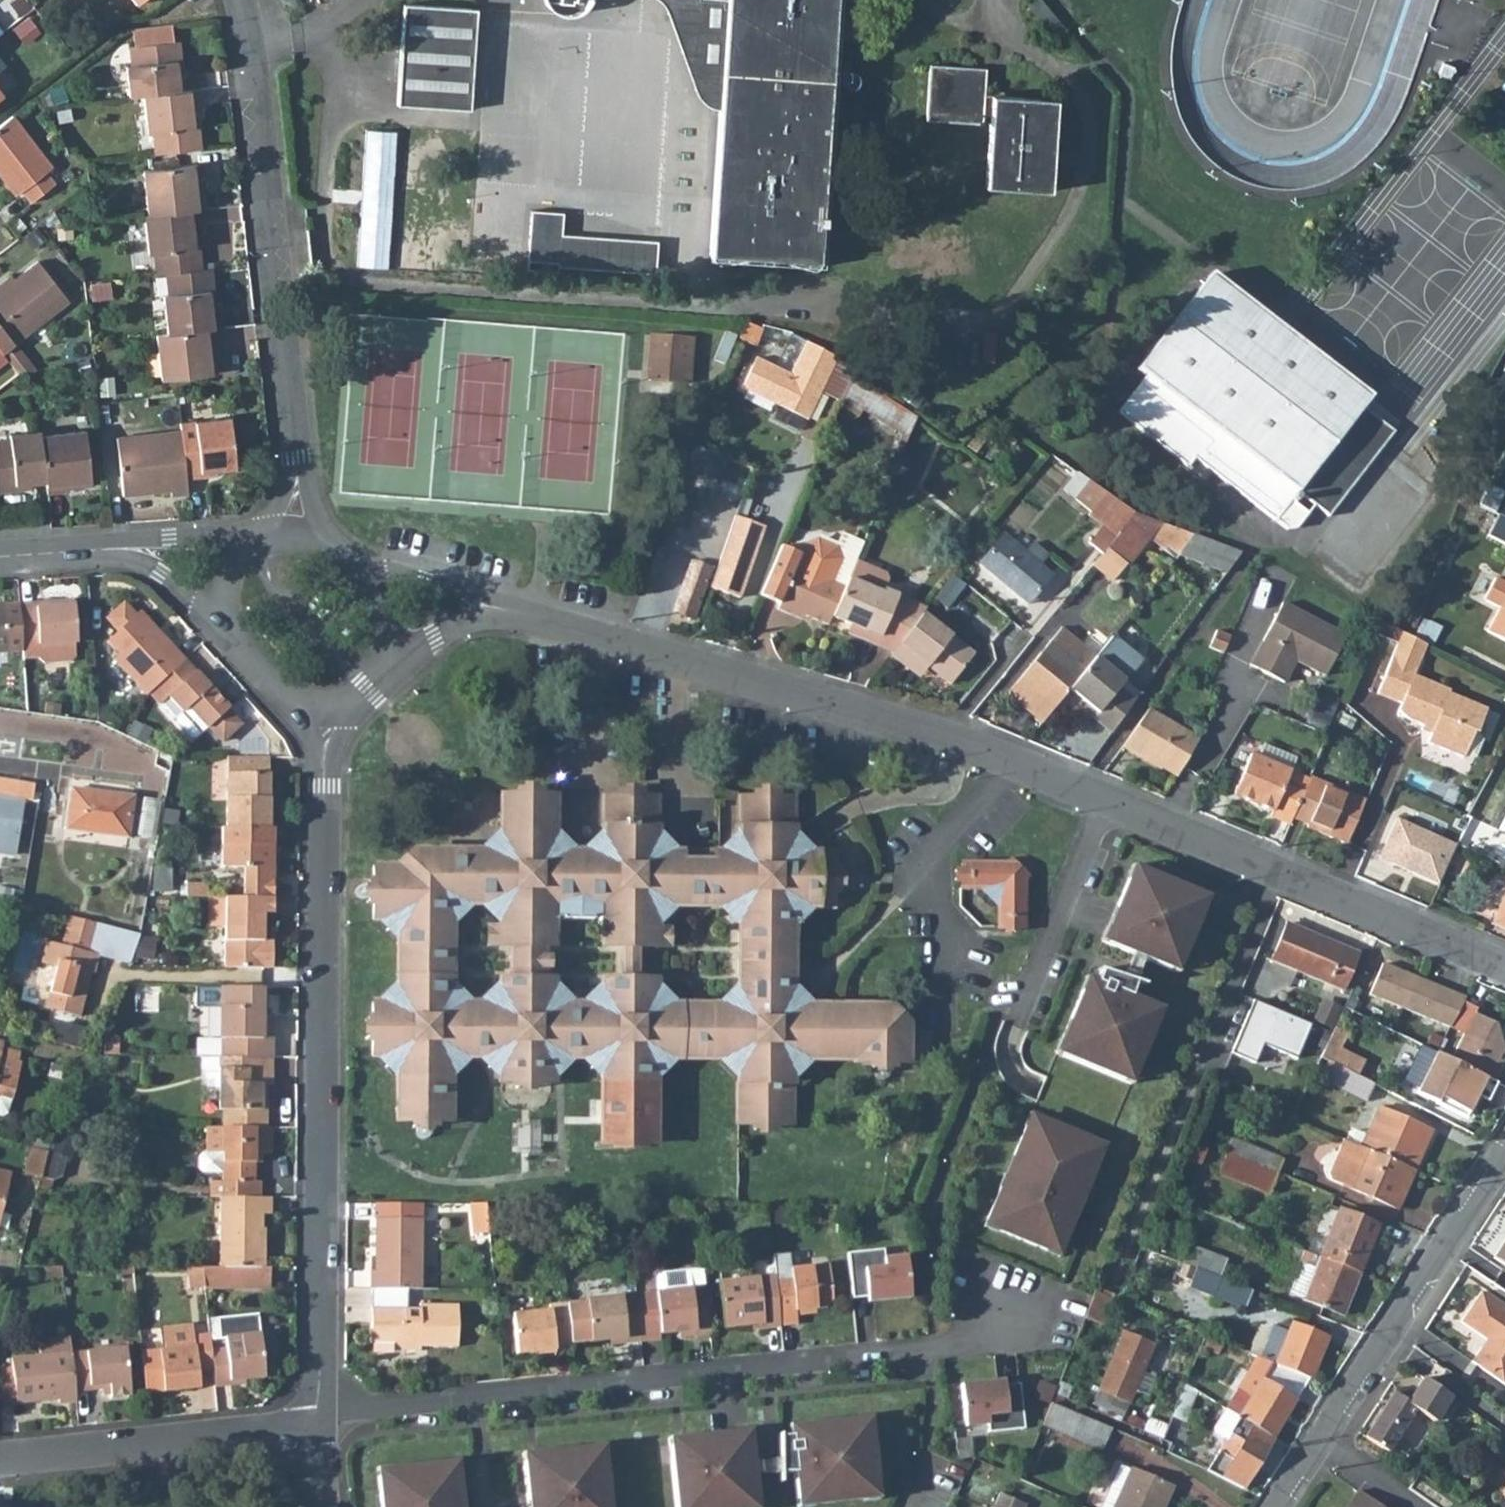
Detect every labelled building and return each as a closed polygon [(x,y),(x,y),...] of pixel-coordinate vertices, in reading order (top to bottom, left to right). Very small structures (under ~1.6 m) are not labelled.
[(6,2),(14,12),(22,6),(17,0),(8,0),(6,2)] [(663,6),(667,14),(675,35),(682,55),(688,74),(693,86),(697,96),(702,102),(709,107),(714,109),(718,110),(726,0),(725,0),(658,0),(663,6)] [(726,0),(718,110),(709,254),(709,255),(709,257),(712,260),(714,262),(718,262),(727,261),(748,258),(748,257),(777,259),(777,260),(809,268),(812,268),(817,266),(818,261),(836,0),(725,0),(726,0)] [(1041,0),(1034,0),(1027,6),(1054,38),(1065,30),(1041,0)] [(469,109),(475,9),(403,4),(396,105),(469,109)] [(23,44),(39,31),(30,19),(14,32),(23,44)] [(173,41),(171,23),(131,28),(133,46),(173,41)] [(73,48),(80,43),(74,35),(67,40),(73,48)] [(143,95),(178,91),(177,77),(173,41),(133,46),(128,46),(130,66),(125,67),(128,96),(143,95)] [(178,41),(173,41),(177,77),(182,76),(178,41)] [(985,68),(929,64),(925,120),(982,124),(982,113),(989,114),(984,187),(1049,192),(1055,99),(984,95),(985,68)] [(19,80),(8,66),(0,72),(0,82),(6,90),(19,80)] [(52,103),(66,98),(61,85),(47,90),(52,103)] [(178,91),(143,95),(147,133),(152,132),(154,154),(200,149),(197,126),(192,127),(191,114),(196,114),(201,113),(198,88),(178,91)] [(11,116),(0,124),(0,176),(15,195),(21,190),(30,202),(54,184),(44,172),(51,167),(11,116)] [(357,266),(387,268),(395,131),(365,129),(357,266)] [(195,187),(192,165),(142,170),(147,215),(199,209),(205,208),(202,186),(200,187),(195,187)] [(155,274),(165,273),(201,269),(198,247),(193,247),(192,235),(197,234),(202,234),(199,209),(147,215),(143,215),(148,254),(153,254),(155,274)] [(63,243),(67,233),(57,229),(52,238),(63,243)] [(38,261),(13,280),(0,290),(0,350),(6,358),(18,374),(34,370),(13,342),(68,300),(38,261)] [(163,295),(167,333),(212,328),(222,327),(220,303),(215,303),(210,304),(208,291),(213,291),(211,268),(201,269),(165,273),(168,294),(163,295)] [(1369,398),(1209,275),(1136,369),(1144,376),(1116,412),(1181,462),(1186,456),(1191,460),(1193,458),(1286,530),(1294,529),(1306,513),(1299,507),(1292,515),(1283,508),(1289,500),(1296,492),(1327,516),(1393,433),(1361,408),(1369,398)] [(0,284),(0,290),(13,280),(10,276),(0,284)] [(90,304),(102,303),(101,286),(89,286),(90,304)] [(750,361),(762,329),(744,322),(736,342),(731,354),(750,361)] [(212,328),(167,333),(155,334),(160,379),(210,374),(207,351),(212,350),(215,350),(212,328)] [(691,338),(650,334),(648,357),(667,359),(665,381),(688,383),(691,338)] [(782,365),(793,345),(782,340),(772,361),(782,365)] [(828,360),(794,342),(793,345),(782,365),(774,382),(792,392),(791,393),(802,399),(802,398),(822,409),(814,422),(827,430),(839,406),(849,384),(823,368),(828,360)] [(720,373),(727,358),(716,354),(710,369),(720,373)] [(667,359),(648,357),(646,380),(665,381),(667,359)] [(849,384),(839,406),(857,417),(862,409),(900,433),(907,438),(916,418),(852,379),(849,384)] [(116,394),(114,384),(100,386),(101,396),(116,394)] [(783,416),(770,412),(766,427),(779,431),(782,419),(783,416)] [(180,430),(185,478),(201,476),(201,471),(216,469),(235,467),(230,417),(179,423),(180,430)] [(785,433),(788,421),(782,419),(779,431),(785,433)] [(39,435),(44,481),(46,493),(68,490),(68,488),(67,483),(90,480),(85,430),(39,435)] [(185,478),(180,430),(116,437),(121,489),(141,487),(142,493),(170,490),(170,495),(187,493),(185,478)] [(39,431),(8,435),(9,439),(0,440),(0,486),(31,482),(44,481),(39,435),(39,431)] [(897,461),(907,438),(900,433),(889,457),(897,461)] [(984,440),(975,434),(966,446),(974,452),(984,440)] [(1191,460),(1186,456),(1181,462),(1187,466),(1191,460)] [(1074,499),(1088,481),(1076,472),(1062,489),(1074,499)] [(1134,514),(1088,481),(1074,499),(1090,512),(1087,515),(1101,526),(1087,543),(1101,554),(1105,549),(1134,514)] [(31,482),(0,486),(0,491),(31,487),(31,482)] [(142,493),(141,487),(121,489),(122,495),(142,493)] [(1292,515),(1299,507),(1289,500),(1283,508),(1292,515)] [(1488,508),(1478,531),(1504,544),(1504,516),(1488,508)] [(713,588),(743,598),(767,525),(737,514),(713,588)] [(1134,514),(1105,549),(1101,554),(1093,564),(1113,580),(1125,565),(1147,538),(1165,545),(1157,556),(1173,562),(1179,555),(1195,536),(1134,514)] [(729,521),(716,516),(699,560),(711,565),(729,521)] [(841,533),(835,548),(840,560),(830,581),(843,587),(854,560),(862,542),(841,533)] [(1002,535),(979,563),(1028,634),(1027,603),(1051,575),(1038,565),(1046,555),(1032,543),(1024,553),(1002,535)] [(1195,536),(1179,555),(1190,560),(1225,573),(1240,553),(1195,536)] [(830,616),(843,587),(830,581),(840,560),(835,548),(815,540),(804,545),(800,555),(779,546),(758,595),(778,604),(804,615),(826,625),(830,616)] [(1190,560),(1179,555),(1173,562),(1161,577),(1167,582),(1173,571),(1177,573),(1190,560)] [(843,587),(830,616),(851,625),(864,631),(860,639),(891,653),(921,614),(925,609),(883,591),(888,580),(884,573),(854,560),(843,587)] [(712,569),(690,562),(672,611),(694,619),(712,569)] [(1496,584),(1487,600),(1497,606),(1497,607),(1504,611),(1504,589),(1496,584)] [(35,603),(18,605),(21,642),(21,651),(22,658),(38,657),(38,658),(43,663),(69,661),(74,655),(73,641),(76,641),(73,601),(50,602),(50,606),(35,607),(35,603)] [(138,611),(134,615),(123,602),(105,618),(117,631),(106,641),(118,654),(113,658),(145,694),(156,684),(183,659),(138,611)] [(1344,636),(1281,603),(1248,665),(1282,683),(1294,660),(1324,676),(1344,636)] [(801,620),(804,615),(778,604),(776,609),(801,620)] [(7,652),(21,651),(21,642),(18,605),(4,606),(0,606),(0,652),(7,652)] [(972,654),(921,614),(891,653),(890,655),(904,666),(913,655),(927,667),(949,684),(972,654)] [(1375,618),(1370,629),(1397,643),(1376,693),(1401,703),(1398,711),(1408,719),(1423,725),(1432,729),(1430,734),(1427,743),(1463,757),(1463,756),(1474,732),(1476,733),(1486,709),(1447,693),(1449,691),(1413,676),(1426,644),(1404,633),(1402,632),(1375,618)] [(1435,637),(1440,627),(1427,621),(1422,631),(1435,637)] [(860,639),(864,631),(851,625),(847,633),(860,639)] [(1050,712),(1068,690),(1094,658),(1096,656),(1060,627),(1014,683),(1007,691),(1008,698),(1040,724),(1050,712)] [(1221,654),(1229,637),(1215,631),(1208,647),(1221,654)] [(904,666),(919,677),(927,667),(913,655),(904,666)] [(1094,658),(1068,690),(1085,703),(1096,713),(1091,718),(1091,719),(1110,734),(1133,701),(1118,688),(1123,682),(1094,658)] [(191,675),(195,672),(183,659),(156,684),(182,712),(187,707),(205,726),(206,727),(208,726),(221,741),(240,724),(226,709),(228,708),(200,678),(197,681),(191,675)] [(197,681),(200,678),(195,672),(191,675),(197,681)] [(1091,718),(1096,713),(1085,703),(1080,709),(1091,718)] [(205,726),(187,707),(182,712),(176,718),(176,723),(189,737),(194,737),(205,726)] [(1198,739),(1147,710),(1121,747),(1138,756),(1139,755),(1176,777),(1198,739)] [(150,729),(133,721),(126,735),(143,743),(150,729)] [(1430,734),(1432,729),(1423,725),(1421,730),(1430,734)] [(1481,739),(1476,733),(1474,732),(1463,756),(1466,758),(1474,757),(1481,739)] [(1292,764),(1295,758),(1262,744),(1256,757),(1289,772),(1292,764)] [(1256,757),(1249,754),(1232,795),(1271,811),(1270,816),(1289,824),(1291,818),(1309,777),(1311,771),(1292,764),(1289,772),(1256,757)] [(267,827),(268,757),(226,757),(225,827),(267,827)] [(1309,777),(1291,818),(1307,825),(1308,822),(1319,826),(1317,832),(1346,844),(1364,800),(1309,777)] [(34,785),(0,780),(0,795),(23,799),(31,800),(34,785)] [(514,797),(540,798),(540,790),(535,790),(535,786),(519,787),(518,790),(514,790),(514,797)] [(616,790),(616,798),(642,798),(642,790),(637,790),(637,787),(621,787),(621,790),(616,790)] [(752,798),(779,798),(779,790),(774,791),(773,787),(757,787),(757,790),(752,790),(752,798)] [(127,829),(132,797),(70,788),(67,818),(127,829)] [(13,854),(23,799),(0,795),(0,852),(13,854)] [(616,798),(602,798),(603,837),(587,853),(569,852),(553,837),(553,798),(540,798),(514,797),(500,797),(500,836),(484,852),(414,851),(415,857),(404,866),(373,866),(373,879),(372,906),(372,920),(397,919),(396,1003),(372,1002),(372,1016),(372,1042),(372,1056),(374,1056),(396,1056),(396,1078),(396,1112),(449,1113),(449,1077),(449,1056),(470,1057),(476,1057),(488,1057),(498,1067),(498,1079),(498,1081),(512,1081),(538,1082),(552,1082),(552,1079),(552,1068),(562,1057),(574,1057),(579,1057),(601,1058),(601,1078),(600,1142),(653,1142),(654,1080),(654,1058),(675,1058),(722,1059),(737,1074),(737,1123),(750,1123),(777,1123),(790,1124),(790,1075),(806,1059),(854,1059),(853,1062),(893,1061),(907,1061),(907,1022),(895,1022),(890,1017),(891,1005),(815,1005),(810,1001),(809,1001),(801,994),(802,993),(791,982),(792,921),(808,906),(833,906),(833,892),(832,866),(832,852),(807,853),(792,837),(792,798),(779,798),(752,798),(738,798),(738,837),(723,853),(671,853),(656,837),(656,798),(616,798)] [(1457,844),(1399,817),(1381,857),(1439,885),(1457,844)] [(126,837),(127,829),(67,818),(65,829),(126,837)] [(1317,832),(1319,826),(1308,822),(1307,825),(1306,827),(1317,832)] [(267,827),(225,827),(221,827),(221,864),(222,866),(243,866),(243,897),(254,897),(272,897),(272,827),(267,827)] [(404,866),(415,857),(414,851),(401,863),(404,866)] [(1006,863),(967,863),(967,887),(979,887),(999,887),(999,907),(999,926),(1023,927),(1023,880),(1027,876),(1023,872),(1023,869),(1016,863),(1014,863),(1010,859),(1006,863)] [(967,888),(967,887),(967,863),(959,863),(959,868),(953,868),(953,883),(959,883),(959,888),(967,888)] [(832,866),(833,892),(840,892),(840,887),(843,887),(843,871),(840,871),(840,866),(832,866)] [(1139,868),(1132,866),(1127,879),(1133,881),(1139,868)] [(1201,894),(1139,868),(1133,881),(1127,879),(1107,928),(1113,930),(1108,943),(1170,969),(1175,956),(1182,958),(1202,910),(1195,907),(1201,894)] [(372,906),(373,879),(365,879),(365,884),(362,884),(362,901),(365,901),(365,906),(372,906)] [(9,898),(13,881),(4,880),(0,896),(9,898)] [(204,897),(204,884),(186,884),(186,897),(204,897)] [(999,907),(999,887),(979,887),(999,907)] [(1490,924),(1504,930),(1504,891),(1490,924)] [(1207,897),(1201,894),(1195,907),(1202,910),(1207,897)] [(225,897),(208,897),(208,927),(225,927),(225,897)] [(254,897),(243,897),(225,897),(225,927),(224,967),(272,967),(273,947),(262,947),(262,941),(262,913),(272,913),(272,897),(254,897)] [(138,934),(126,931),(69,916),(61,945),(46,941),(40,962),(56,966),(45,1007),(78,1016),(85,990),(82,989),(87,971),(90,972),(93,972),(97,955),(128,963),(138,934)] [(1341,990),(1357,953),(1285,923),(1270,960),(1341,990)] [(1113,930),(1107,928),(1101,941),(1108,943),(1113,930)] [(151,959),(154,944),(142,942),(140,957),(151,959)] [(1182,958),(1175,956),(1170,969),(1176,971),(1182,958)] [(1414,977),(1381,963),(1368,995),(1401,1008),(1414,977)] [(1131,981),(1097,969),(1093,980),(1087,993),(1081,991),(1061,1040),(1067,1042),(1062,1055),(1124,1081),(1129,1068),(1136,1070),(1156,1021),(1149,1019),(1155,1006),(1130,995),(1131,981)] [(85,990),(90,972),(87,971),(82,989),(85,990)] [(1448,995),(1449,992),(1414,977),(1401,1008),(1448,1027),(1463,1001),(1448,995)] [(1093,980),(1086,978),(1081,991),(1087,993),(1093,980)] [(220,987),(195,987),(194,1006),(219,1005),(220,987)] [(261,1014),(261,987),(220,987),(219,1005),(219,1056),(271,1057),(271,1021),(261,1021),(261,1014)] [(810,1001),(812,999),(804,991),(802,993),(801,994),(809,1001),(810,1001)] [(1463,1001),(1464,998),(1449,992),(1448,995),(1463,1001)] [(1362,1014),(1368,1000),(1358,996),(1351,1010),(1362,1014)] [(1310,1024),(1252,1000),(1230,1053),(1254,1063),(1262,1045),(1295,1058),(1310,1024)] [(1463,1001),(1448,1027),(1463,1033),(1450,1060),(1485,1077),(1493,1081),(1504,1057),(1504,1051),(1496,1024),(1474,1013),(1477,1008),(1463,1001)] [(1337,1010),(1321,1003),(1313,1021),(1330,1028),(1337,1010)] [(895,1022),(907,1022),(891,1005),(890,1017),(895,1022)] [(1161,1008),(1155,1006),(1149,1019),(1156,1021),(1161,1008)] [(9,1019),(6,1015),(2,1014),(0,1015),(0,1026),(4,1027),(8,1024),(9,1019)] [(364,1042),(372,1042),(372,1016),(364,1016),(364,1021),(361,1021),(361,1037),(364,1037),(364,1042)] [(85,1030),(61,1023),(56,1042),(80,1049),(85,1030)] [(1435,1052),(1443,1037),(1432,1031),(1424,1045),(1435,1052)] [(118,1053),(118,1037),(105,1037),(103,1053),(118,1053)] [(1067,1042),(1061,1040),(1056,1052),(1062,1055),(1067,1042)] [(19,1054),(0,1048),(0,1056),(18,1061),(19,1054)] [(94,1064),(97,1054),(88,1051),(84,1061),(94,1064)] [(1485,1077),(1450,1060),(1435,1052),(1415,1092),(1435,1103),(1437,1098),(1467,1113),(1476,1095),(1485,1077)] [(110,1068),(113,1058),(97,1054),(94,1064),(110,1068)] [(1,1114),(6,1110),(9,1098),(11,1099),(20,1061),(18,1061),(0,1056),(0,1114),(1,1114)] [(271,1057),(219,1056),(200,1056),(200,1067),(204,1071),(218,1071),(218,1110),(222,1110),(222,1127),(265,1127),(265,1099),(260,1099),(260,1084),(265,1085),(270,1084),(271,1057)] [(396,1078),(396,1056),(374,1056),(396,1078)] [(470,1057),(449,1056),(449,1077),(470,1057)] [(498,1067),(488,1057),(476,1057),(498,1079),(498,1067)] [(574,1057),(562,1057),(552,1068),(552,1079),(574,1057)] [(601,1078),(601,1058),(579,1057),(601,1078)] [(675,1058),(654,1058),(654,1080),(675,1058)] [(894,1069),(893,1061),(867,1062),(867,1069),(872,1069),(872,1073),(888,1072),(888,1069),(894,1069)] [(1364,1102),(1374,1084),(1326,1061),(1317,1078),(1364,1102)] [(1136,1070),(1129,1068),(1124,1081),(1130,1083),(1136,1070)] [(1487,1100),(1496,1082),(1493,1081),(1485,1077),(1476,1095),(1487,1100)] [(538,1082),(512,1081),(512,1089),(517,1089),(517,1092),(533,1093),(533,1089),(538,1089),(538,1082)] [(1465,1117),(1467,1113),(1437,1098),(1435,1103),(1465,1117)] [(1417,1141),(1425,1144),(1431,1131),(1396,1116),(1397,1114),(1378,1106),(1366,1135),(1360,1147),(1414,1170),(1419,1158),(1411,1155),(1417,1141)] [(449,1120),(449,1113),(396,1112),(396,1120),(409,1120),(436,1120),(449,1120)] [(1037,1116),(1030,1114),(1025,1127),(1031,1129),(1037,1116)] [(1099,1142),(1037,1116),(1031,1129),(1025,1127),(1005,1176),(1012,1178),(1007,1190),(1000,1188),(987,1219),(1000,1224),(997,1231),(1047,1251),(1049,1245),(1062,1250),(1075,1218),(1068,1216),(1073,1204),(1080,1207),(1100,1157),(1094,1155),(1099,1142)] [(435,1128),(436,1120),(409,1120),(409,1127),(414,1128),(414,1131),(431,1131),(431,1128),(435,1128)] [(777,1123),(750,1123),(750,1131),(755,1131),(755,1134),(772,1134),(772,1131),(777,1131),(777,1123)] [(265,1127),(222,1127),(206,1127),(205,1151),(205,1152),(222,1152),(222,1170),(222,1181),(210,1181),(210,1196),(220,1196),(260,1197),(260,1181),(254,1181),(254,1162),(254,1152),(262,1152),(270,1153),(271,1127),(265,1127)] [(1360,1147),(1366,1135),(1353,1129),(1348,1141),(1349,1142),(1359,1146),(1360,1147)] [(1277,1173),(1283,1158),(1231,1137),(1225,1152),(1277,1173)] [(1414,1170),(1360,1147),(1359,1146),(1349,1142),(1348,1141),(1342,1139),(1328,1174),(1330,1180),(1342,1185),(1397,1209),(1414,1170)] [(1419,1158),(1425,1144),(1417,1141),(1411,1155),(1419,1158)] [(1105,1145),(1099,1142),(1094,1155),(1100,1157),(1105,1145)] [(40,1178),(47,1151),(31,1147),(23,1174),(40,1178)] [(202,1170),(222,1170),(222,1152),(205,1152),(205,1151),(202,1151),(198,1155),(198,1166),(202,1170)] [(1268,1194),(1277,1173),(1225,1152),(1217,1173),(1268,1194)] [(50,1168),(61,1168),(61,1156),(50,1155),(50,1168)] [(10,1172),(0,1170),(0,1216),(10,1172)] [(1012,1178),(1005,1176),(1000,1188),(1007,1190),(1012,1178)] [(270,1197),(260,1197),(220,1196),(219,1266),(264,1267),(264,1236),(259,1236),(260,1227),(262,1227),(262,1214),(270,1214),(270,1197)] [(473,1234),(488,1232),(485,1203),(470,1203),(473,1234)] [(1080,1207),(1073,1204),(1068,1216),(1075,1218),(1080,1207)] [(151,1218),(152,1205),(141,1205),(140,1217),(151,1218)] [(1358,1274),(1378,1226),(1339,1210),(1319,1258),(1358,1274)] [(420,1288),(420,1218),(375,1217),(375,1270),(371,1270),(370,1288),(407,1288),(420,1288)] [(1000,1224),(987,1219),(984,1226),(997,1231),(1000,1224)] [(1358,1274),(1319,1258),(1267,1237),(1262,1247),(1300,1262),(1315,1268),(1302,1299),(1341,1315),(1358,1274)] [(1493,1258),(1504,1266),(1504,1239),(1493,1258)] [(1218,1277),(1226,1259),(1183,1243),(1177,1261),(1182,1263),(1195,1268),(1207,1273),(1218,1277)] [(1062,1250),(1049,1245),(1047,1251),(1059,1256),(1062,1250)] [(882,1249),(846,1253),(851,1298),(866,1297),(872,1296),(873,1301),(910,1297),(905,1255),(883,1257),(882,1249)] [(788,1259),(773,1261),(774,1276),(780,1325),(797,1323),(799,1320),(798,1315),(798,1310),(823,1307),(825,1307),(832,1299),(828,1263),(789,1268),(788,1259)] [(425,1286),(439,1287),(441,1261),(426,1260),(425,1286)] [(1302,1299),(1315,1268),(1300,1262),(1288,1293),(1302,1299)] [(1195,1268),(1182,1263),(1177,1276),(1190,1280),(1195,1268)] [(62,1277),(61,1265),(51,1265),(50,1277),(62,1277)] [(132,1274),(131,1266),(118,1266),(119,1275),(132,1274)] [(204,1286),(201,1266),(186,1266),(188,1288),(204,1286)] [(219,1286),(219,1266),(201,1266),(204,1286),(219,1286)] [(264,1287),(264,1267),(219,1266),(219,1286),(264,1287)] [(1200,1292),(1207,1273),(1195,1268),(1190,1280),(1187,1287),(1200,1292)] [(659,1291),(705,1286),(704,1269),(660,1274),(657,1278),(659,1291)] [(1251,1290),(1218,1277),(1207,1273),(1200,1292),(1244,1309),(1251,1290)] [(774,1276),(719,1282),(724,1326),(751,1323),(754,1323),(753,1319),(761,1318),(762,1327),(780,1325),(774,1276)] [(710,1333),(705,1286),(659,1291),(636,1294),(640,1335),(659,1333),(678,1331),(694,1329),(695,1334),(710,1333)] [(406,1308),(407,1288),(370,1288),(369,1342),(393,1342),(401,1350),(420,1350),(420,1346),(457,1346),(457,1304),(419,1304),(419,1308),(406,1308)] [(1101,1325),(1112,1298),(1094,1291),(1083,1318),(1101,1325)] [(1480,1291),(1460,1321),(1486,1339),(1470,1361),(1504,1385),(1504,1309),(1480,1291)] [(636,1294),(585,1299),(585,1301),(566,1302),(571,1342),(589,1341),(609,1339),(625,1337),(625,1342),(641,1340),(640,1335),(636,1294)] [(495,1297),(484,1299),(486,1312),(497,1311),(495,1297)] [(549,1309),(512,1313),(516,1353),(555,1349),(555,1346),(571,1345),(571,1342),(566,1302),(548,1304),(549,1309)] [(224,1338),(225,1348),(210,1350),(212,1370),(214,1385),(230,1384),(230,1380),(243,1379),(263,1377),(257,1313),(216,1317),(218,1338),(224,1338)] [(216,1317),(207,1318),(209,1334),(209,1339),(218,1338),(216,1317)] [(753,1319),(754,1323),(751,1323),(751,1328),(762,1327),(761,1318),(753,1319)] [(1311,1378),(1327,1337),(1291,1322),(1288,1331),(1282,1346),(1267,1340),(1260,1358),(1308,1378),(1311,1378)] [(161,1328),(163,1348),(140,1351),(144,1392),(199,1387),(198,1371),(212,1370),(210,1350),(209,1339),(209,1334),(192,1335),(191,1324),(161,1328)] [(1195,1332),(1197,1327),(1190,1324),(1188,1329),(1195,1332)] [(1267,1340),(1273,1326),(1258,1326),(1247,1353),(1256,1356),(1260,1358),(1267,1340)] [(1282,1346),(1288,1331),(1273,1326),(1267,1340),(1282,1346)] [(1142,1372),(1154,1343),(1122,1330),(1094,1396),(1091,1403),(1122,1416),(1124,1412),(1134,1390),(1147,1396),(1155,1377),(1142,1372)] [(1217,1354),(1222,1343),(1203,1335),(1199,1347),(1217,1354)] [(70,1352),(70,1351),(68,1336),(44,1339),(39,1345),(40,1354),(10,1357),(12,1377),(15,1401),(32,1400),(32,1397),(57,1394),(57,1397),(58,1401),(75,1400),(74,1390),(70,1352)] [(130,1394),(125,1346),(70,1352),(74,1390),(101,1387),(109,1387),(109,1392),(110,1396),(130,1394)] [(1308,1378),(1260,1358),(1256,1356),(1224,1408),(1273,1437),(1308,1378)] [(12,1377),(0,1378),(0,1402),(0,1403),(15,1401),(12,1377)] [(1434,1421),(1450,1396),(1423,1377),(1407,1403),(1392,1393),(1365,1437),(1387,1451),(1414,1408),(1434,1421)] [(960,1384),(965,1427),(986,1424),(987,1433),(1024,1429),(1019,1383),(1004,1385),(997,1386),(997,1381),(960,1384)] [(1075,1388),(1058,1381),(1054,1393),(1070,1400),(1075,1388)] [(1053,1388),(1038,1383),(1033,1397),(1047,1403),(1053,1388)] [(1183,1422),(1196,1391),(1184,1384),(1170,1417),(1183,1422)] [(1091,1403),(1094,1396),(1075,1388),(1070,1400),(1089,1408),(1091,1403)] [(1102,1450),(1111,1428),(1050,1403),(1041,1424),(1102,1450)] [(1273,1437),(1224,1408),(1213,1426),(1214,1431),(1225,1438),(1206,1469),(1242,1488),(1273,1437)] [(1143,1431),(1147,1422),(1124,1412),(1122,1416),(1120,1421),(1143,1431)] [(870,1417),(856,1418),(856,1425),(870,1424),(870,1417)] [(856,1425),(856,1418),(803,1424),(804,1431),(790,1432),(778,1434),(777,1469),(794,1472),(797,1499),(811,1497),(811,1504),(864,1499),(863,1492),(877,1490),(870,1424),(856,1425)] [(803,1424),(789,1425),(790,1432),(804,1431),(803,1424)] [(749,1430),(735,1431),(736,1438),(750,1436),(749,1430)] [(683,1436),(683,1443),(670,1445),(676,1506),(743,1506),(743,1505),(757,1503),(750,1436),(736,1438),(735,1431),(683,1436)] [(683,1436),(669,1438),(670,1445),(683,1443),(683,1436)] [(603,1445),(589,1446),(590,1453),(604,1452),(603,1445)] [(589,1446),(537,1452),(537,1459),(523,1460),(528,1506),(610,1506),(604,1452),(590,1453),(589,1446)] [(537,1452),(523,1453),(523,1460),(537,1459),(537,1452)] [(457,1460),(443,1462),(444,1468),(458,1467),(457,1460)] [(391,1467),(391,1474),(377,1475),(381,1506),(462,1506),(458,1467),(444,1468),(443,1462),(391,1467)] [(1171,1485),(1131,1467),(1130,1470),(1118,1465),(1099,1506),(1162,1506),(1171,1485)] [(391,1467),(377,1468),(377,1475),(391,1474),(391,1467)] [(878,1497),(877,1490),(863,1492),(864,1499),(878,1497)] [(1358,1490),(1349,1504),(1353,1506),(1382,1506),(1358,1490)] [(1011,1497),(999,1492),(992,1506),(1007,1506),(1011,1497)] [(811,1497),(797,1499),(797,1506),(811,1504),(811,1497)] [(1025,1504),(1011,1497),(1007,1506),(1024,1506),(1025,1504)]
